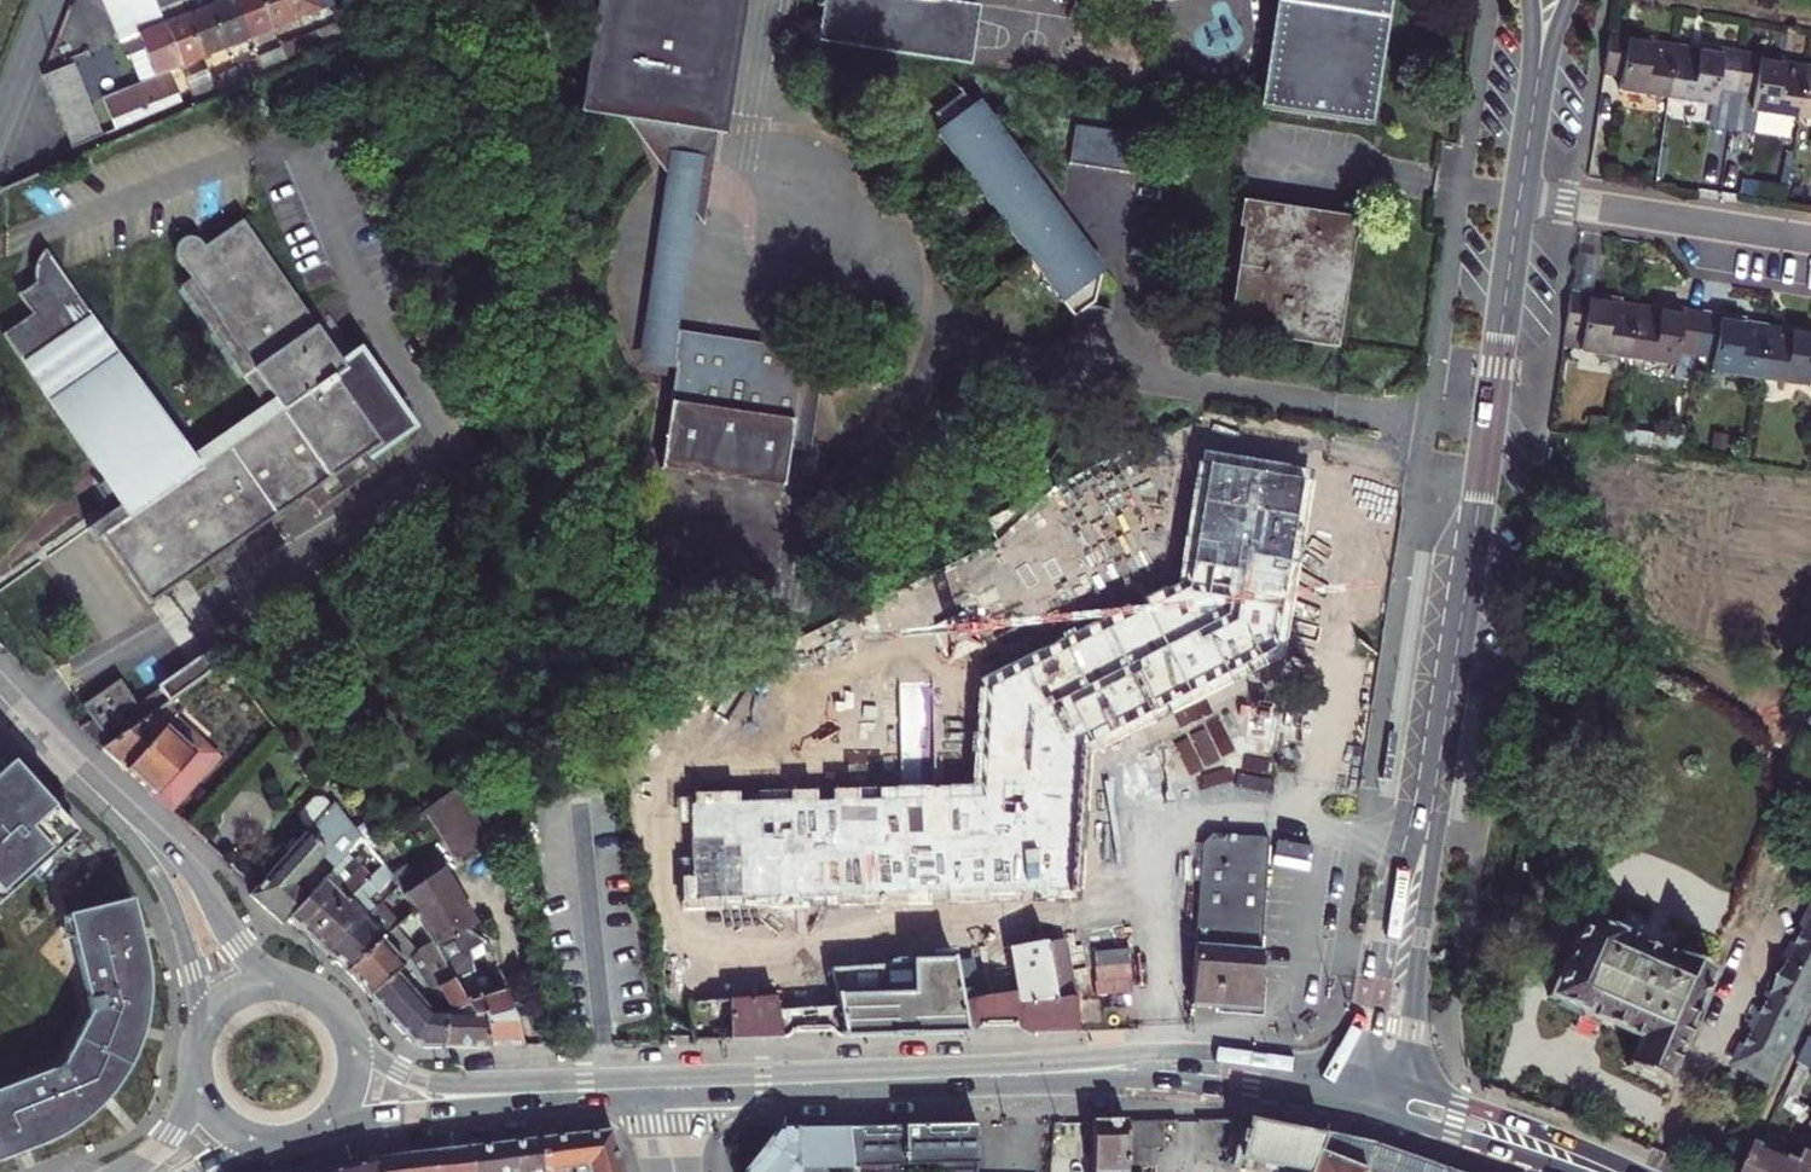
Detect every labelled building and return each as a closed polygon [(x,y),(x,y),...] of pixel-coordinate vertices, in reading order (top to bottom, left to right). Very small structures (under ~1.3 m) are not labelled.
[(122,45),(126,43),(140,85),(103,101),(111,120),(175,94),(167,74),(180,68),(163,26),(162,23),(161,20),(158,12),(153,0),(104,0),(122,45)] [(186,17),(203,58),(226,48),(209,7),(206,0),(192,0),(180,4),(186,17)] [(209,7),(226,48),(248,39),(232,0),(226,0),(209,7)] [(248,39),(272,29),(260,0),(232,0),(248,39)] [(272,29),(294,19),(286,0),(260,0),(272,29)] [(294,19),(333,2),(333,0),(286,0),(294,19)] [(708,122),(728,0),(595,0),(579,102),(613,107),(690,119),(708,122)] [(812,39),(963,65),(972,8),(930,1),(930,0),(818,0),(812,39)] [(1260,115),(1370,133),(1393,0),(1280,0),(1260,115)] [(161,20),(162,23),(163,26),(180,68),(203,58),(186,17),(180,4),(158,12),(161,20)] [(1676,88),(1684,39),(1659,34),(1661,27),(1619,18),(1612,61),(1627,64),(1624,77),(1676,88)] [(341,25),(335,28),(342,46),(347,44),(341,25)] [(303,42),(310,60),(342,46),(335,28),(303,42)] [(1705,44),(1684,39),(1676,88),(1720,97),(1723,83),(1744,88),(1750,45),(1707,35),(1705,44)] [(281,52),(288,69),(310,60),(303,42),(281,52)] [(1806,115),(1810,84),(1810,65),(1789,61),(1790,53),(1750,45),(1744,88),(1758,91),(1755,104),(1806,115)] [(260,65),(265,79),(288,69),(281,52),(258,62),(260,65)] [(45,76),(76,150),(103,139),(73,65),(45,76)] [(219,99),(213,85),(209,73),(186,83),(196,109),(219,99)] [(213,85),(219,99),(242,89),(236,75),(213,85)] [(175,94),(111,120),(116,133),(180,106),(175,94)] [(1054,230),(1062,223),(1039,192),(1031,198),(1024,190),(1033,183),(1009,151),(1002,157),(994,148),(1002,141),(980,110),(971,117),(960,102),(933,122),(943,136),(935,143),(958,174),(964,171),(970,180),(966,184),(989,215),(994,212),(1000,221),(996,224),(1018,255),(1023,252),(1030,262),(1026,266),(1049,298),(1053,294),(1059,303),(1055,306),(1067,322),(1087,306),(1099,275),(1091,281),(1085,271),(1093,266),(1070,234),(1061,240),(1054,230)] [(613,107),(656,168),(685,210),(693,220),(708,122),(690,119),(613,107)] [(1110,173),(1127,176),(1146,179),(1153,140),(1133,137),(1116,134),(1098,131),(1081,128),(1075,167),(1092,170),(1110,173)] [(1009,151),(1002,141),(994,148),(1002,157),(1009,151)] [(668,327),(685,210),(656,168),(629,360),(662,365),(666,339),(668,327)] [(964,171),(958,174),(966,184),(970,180),(964,171)] [(1039,192),(1033,183),(1024,190),(1031,198),(1039,192)] [(1226,319),(1223,336),(1332,355),(1354,228),(1244,209),(1240,232),(1249,233),(1234,320),(1226,319)] [(989,215),(996,224),(1000,221),(994,212),(989,215)] [(151,605),(335,476),(350,465),(406,425),(359,358),(344,367),(243,221),(206,246),(202,242),(198,240),(192,239),(186,239),(180,243),(177,247),(176,256),(178,262),(190,281),(180,288),(262,405),(271,417),(197,470),(189,457),(43,251),(37,262),(33,270),(31,283),(13,296),(28,317),(0,337),(101,480),(118,505),(106,514),(86,529),(95,543),(103,537),(151,605)] [(1070,234),(1062,223),(1054,230),(1061,240),(1070,234)] [(1023,252),(1018,255),(1026,266),(1030,262),(1023,252)] [(1099,275),(1093,266),(1085,271),(1091,281),(1099,275)] [(1570,325),(1640,342),(1647,292),(1622,286),(1624,279),(1579,269),(1570,325)] [(1684,337),(1706,342),(1713,300),(1670,290),(1668,297),(1647,292),(1640,342),(1680,352),(1684,337)] [(1053,294),(1049,298),(1055,306),(1059,303),(1053,294)] [(1716,359),(1768,372),(1776,322),(1751,316),(1752,310),(1713,300),(1706,342),(1719,345),(1716,359)] [(1800,321),(1799,328),(1776,322),(1768,372),(1810,383),(1810,381),(1810,324),(1800,321)] [(666,339),(672,339),(724,347),(722,364),(737,366),(741,338),(668,327),(666,339)] [(724,347),(672,339),(653,464),(776,482),(781,445),(797,347),(741,338),(737,366),(722,364),(724,347)] [(817,350),(797,347),(781,445),(802,449),(817,350)] [(262,405),(189,457),(197,470),(271,417),(262,405)] [(350,465),(335,476),(340,484),(356,474),(350,465)] [(981,797),(689,807),(692,901),(1070,890),(1080,748),(1273,651),(1300,481),(1207,465),(1185,589),(988,687),(981,784),(981,797)] [(89,489),(106,514),(118,505),(101,480),(89,489)] [(158,686),(169,702),(177,697),(213,672),(222,666),(210,650),(158,686)] [(127,770),(155,796),(171,811),(218,757),(204,744),(249,695),(225,664),(222,666),(213,672),(227,690),(189,732),(184,727),(175,737),(164,727),(127,770)] [(84,705),(110,743),(145,718),(120,681),(84,705)] [(163,706),(173,717),(177,710),(177,697),(169,702),(163,706)] [(103,747),(127,770),(164,727),(151,715),(145,718),(110,743),(103,747)] [(0,774),(0,906),(81,831),(15,760),(0,774)] [(489,839),(456,789),(426,809),(459,859),(489,839)] [(282,924),(288,918),(309,895),(296,882),(348,823),(333,803),(329,806),(320,798),(312,797),(298,812),(300,821),(309,829),(255,888),(249,894),(282,924)] [(1215,833),(1203,842),(1191,1000),(1215,1002),(1215,1008),(1254,1011),(1257,974),(1267,836),(1215,833)] [(1311,848),(1274,845),(1272,870),(1308,873),(1311,848)] [(288,918),(308,936),(368,872),(347,853),(309,895),(288,918)] [(326,953),(360,916),(371,903),(363,895),(385,871),(378,861),(368,872),(308,936),(326,953)] [(439,871),(403,893),(409,903),(428,933),(435,946),(463,929),(471,924),(439,871)] [(345,972),(392,922),(409,903),(403,893),(393,880),(386,888),(395,899),(370,925),(360,916),(326,953),(345,972)] [(0,1095),(0,1168),(46,1150),(67,1140),(85,1128),(92,1123),(113,1101),(131,1076),(144,1049),(152,1019),(154,989),(152,959),(137,899),(71,916),(96,1011),(66,1070),(47,1077),(0,1095)] [(1628,1067),(1663,1083),(1713,969),(1707,967),(1706,958),(1691,951),(1683,956),(1680,954),(1678,954),(1676,958),(1616,932),(1583,918),(1581,924),(1578,923),(1549,999),(1640,1037),(1628,1067)] [(345,972),(368,996),(391,972),(414,948),(415,946),(392,922),(345,972)] [(1739,1064),(1765,1078),(1774,1082),(1780,1071),(1810,1010),(1810,923),(1739,1064)] [(521,1045),(495,964),(474,969),(469,952),(483,947),(486,954),(491,953),(489,945),(463,929),(435,946),(470,1015),(482,1016),(488,1045),(521,1045)] [(444,1015),(444,1047),(488,1048),(488,1045),(482,1016),(470,1015),(435,946),(428,933),(415,946),(414,948),(453,1015),(444,1015)] [(836,996),(836,1006),(778,1009),(777,999),(730,1004),(731,1040),(1078,1031),(1077,999),(1058,999),(1046,941),(1010,947),(1019,993),(965,998),(957,960),(913,962),(914,994),(836,996)] [(368,996),(409,1039),(425,1047),(444,1047),(444,1015),(432,1015),(391,972),(368,996)] [(1257,974),(1254,1011),(1262,1011),(1264,975),(1257,974)] [(1810,1067),(1810,1040),(1809,1039),(1798,1061),(1810,1067)] [(1810,1070),(1810,1067),(1798,1061),(1797,1063),(1810,1070)] [(1774,1082),(1765,1078),(1760,1087),(1770,1092),(1774,1082)] [(1240,1163),(1286,1171),(1311,1171),(1324,1139),(1249,1123),(1240,1163)] [(1126,1125),(1126,1170),(1155,1169),(1156,1151),(1162,1151),(1162,1124),(1126,1125)] [(1126,1125),(1092,1126),(1093,1171),(1126,1171),(1126,1170),(1126,1125)] [(953,1168),(953,1171),(976,1171),(978,1127),(844,1129),(850,1169),(953,1168)] [(798,1130),(799,1171),(826,1171),(826,1169),(850,1169),(844,1129),(798,1130)] [(798,1130),(748,1131),(733,1150),(738,1171),(799,1171),(798,1130)] [(575,1171),(588,1169),(589,1171),(623,1171),(612,1133),(540,1142),(543,1171),(562,1171),(575,1171)] [(1381,1151),(1324,1139),(1311,1171),(1441,1171),(1381,1151)] [(469,1151),(471,1171),(543,1171),(540,1142),(469,1151)] [(1781,1157),(1784,1152),(1764,1144),(1751,1171),(1774,1171),(1775,1169),(1781,1157)] [(375,1162),(376,1171),(471,1171),(469,1151),(375,1162)] [(1781,1157),(1775,1169),(1774,1171),(1810,1171),(1810,1158),(1808,1157),(1803,1166),(1781,1157)] [(375,1162),(336,1171),(376,1171),(375,1162)]
